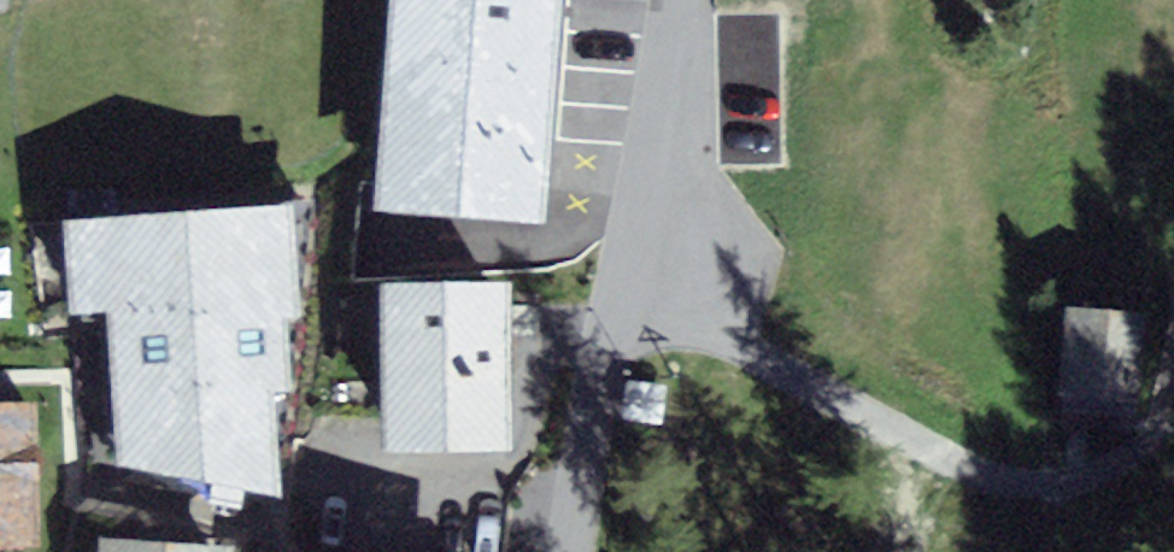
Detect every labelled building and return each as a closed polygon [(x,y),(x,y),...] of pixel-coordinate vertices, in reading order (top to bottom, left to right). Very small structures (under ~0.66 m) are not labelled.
[(380,194),(538,206),(554,0),(395,0),(380,194)] [(311,216),(87,229),(92,319),(130,317),(138,465),(300,504),(294,398),(309,397),(305,320),(317,319),(311,216)] [(516,272),(383,270),(381,436),(514,438),(516,272)] [(1141,309),(1071,304),(1063,398),(1134,403),(1141,309)] [(0,407),(0,543),(56,542),(54,406),(0,407)] [(117,551),(249,551),(249,550),(118,543),(117,551)]
